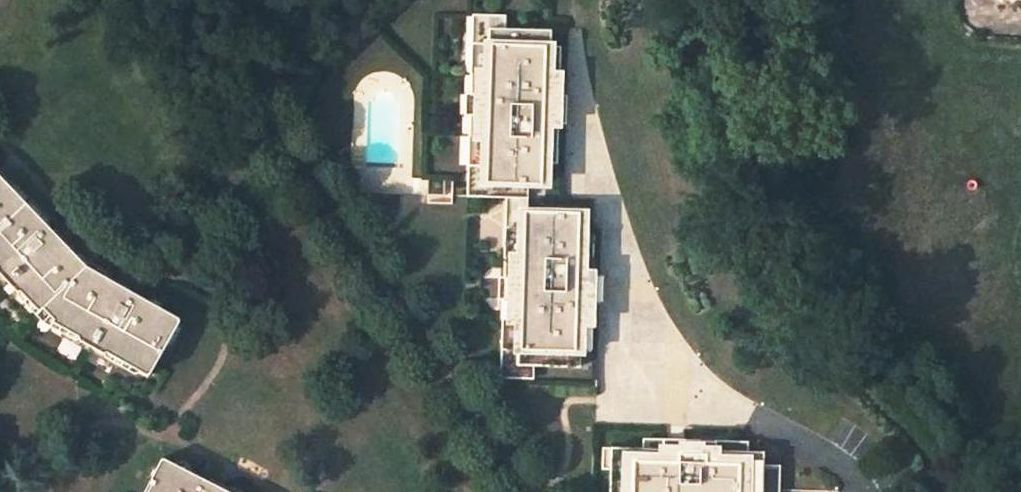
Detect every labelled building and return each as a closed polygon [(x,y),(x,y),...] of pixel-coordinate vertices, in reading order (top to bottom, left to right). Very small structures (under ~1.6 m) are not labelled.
[(488,28),(504,28),(505,14),(473,13),(471,72),(479,73),(480,44),(488,44),(488,28)] [(550,46),(550,30),(504,28),(488,28),(488,44),(480,44),(479,73),(471,72),(470,94),(478,94),(477,114),(470,114),(468,135),(477,136),(476,164),(483,165),(483,181),(527,182),(545,183),(547,123),(556,123),(557,94),(558,75),(549,75),(550,46)] [(559,46),(550,46),(549,75),(558,75),(559,46)] [(565,95),(557,94),(556,123),(564,124),(565,95)] [(483,165),(476,164),(474,196),(506,197),(527,198),(527,182),(483,181),(483,165)] [(8,181),(8,178),(0,169),(0,270),(18,289),(22,289),(41,309),(45,306),(56,318),(55,321),(82,335),(82,339),(105,353),(110,352),(150,374),(181,319),(133,291),(132,287),(116,278),(112,279),(87,264),(68,245),(69,241),(57,228),(52,228),(8,181)] [(521,212),(526,213),(527,198),(506,197),(503,257),(511,257),(512,228),(520,228),(521,212)] [(581,274),(583,214),(526,213),(521,212),(520,228),(512,228),(511,257),(503,257),(503,278),(511,278),(510,298),(502,298),(501,319),(509,319),(508,348),(516,348),(516,364),(532,365),(578,366),(578,351),(579,322),(588,321),(589,302),(590,275),(581,274)] [(598,275),(590,275),(589,302),(597,303),(598,275)] [(509,319),(501,319),(499,377),(531,379),(532,365),(516,364),(516,348),(508,348),(509,319)] [(588,321),(579,322),(578,351),(588,351),(588,321)] [(697,441),(641,439),(640,450),(662,450),(662,446),(697,448),(697,441)] [(608,449),(608,470),(607,491),(777,491),(778,468),(762,467),(762,454),(713,452),(714,442),(697,441),(697,448),(662,446),(662,450),(640,450),(608,449)] [(608,449),(600,448),(599,470),(608,470),(608,449)] [(232,491),(231,487),(215,479),(210,480),(165,457),(147,491),(234,491),(232,491)]
